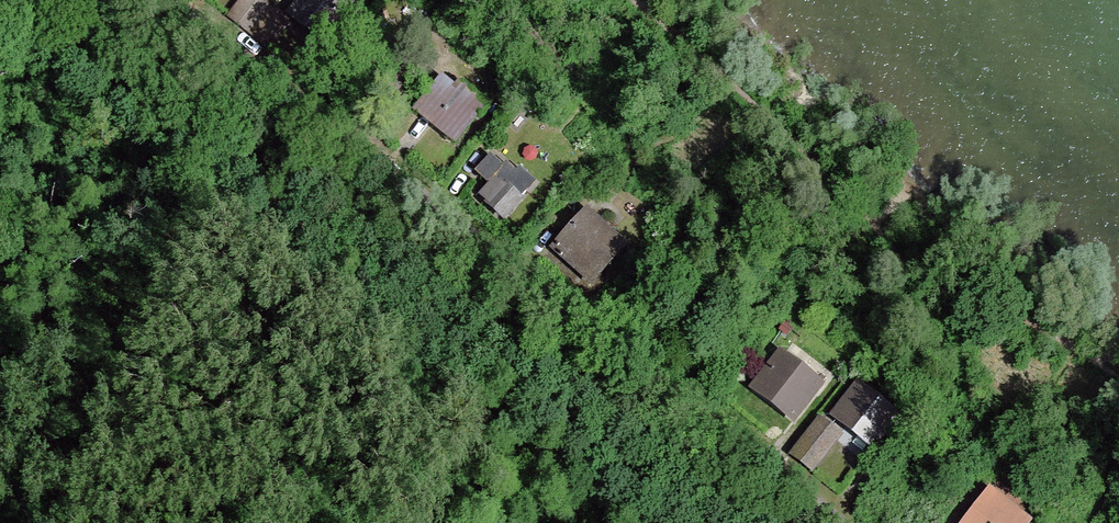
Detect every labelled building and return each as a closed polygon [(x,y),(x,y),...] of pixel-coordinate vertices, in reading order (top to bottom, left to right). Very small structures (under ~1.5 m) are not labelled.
[(343,0),(298,0),(281,22),(321,50),(354,7),(343,0)] [(448,95),(438,85),(411,119),(451,154),(482,113),(453,89),(448,95)] [(501,175),(486,164),(472,181),(486,193),(476,204),(503,228),(532,194),(503,171),(501,175)] [(625,251),(584,214),(545,257),(588,295),(625,251)] [(820,389),(777,356),(746,397),(789,429),(820,389)] [(832,409),(878,444),(906,408),(860,372),(832,409)] [(842,441),(815,424),(787,461),(812,481),(842,441)] [(964,522),(1023,522),(988,493),(964,522)]
